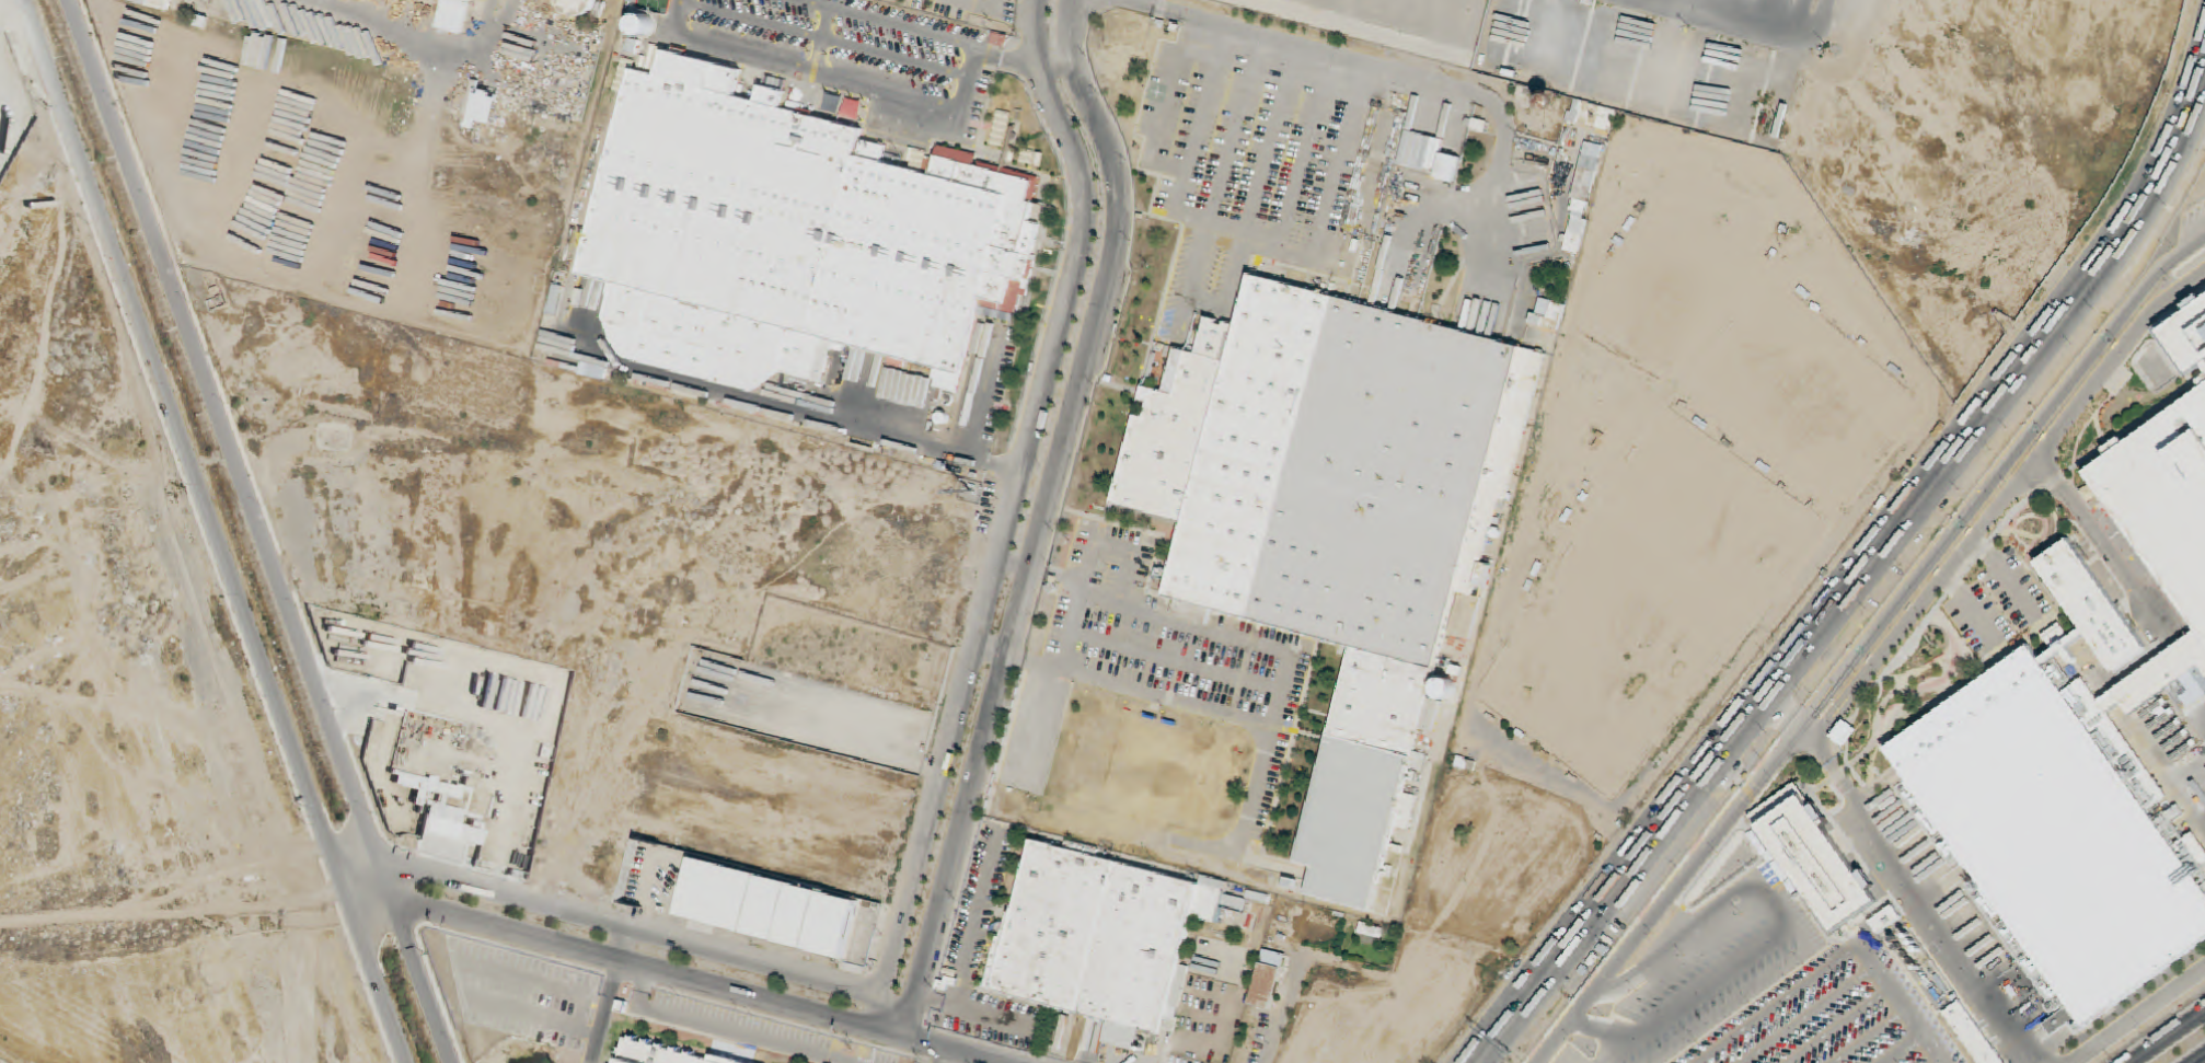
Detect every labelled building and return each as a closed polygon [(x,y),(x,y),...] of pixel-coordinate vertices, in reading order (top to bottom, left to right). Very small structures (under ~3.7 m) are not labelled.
[(2187,310),(2187,319),(2160,338),(2197,392),(2204,389),(2204,304),(2187,310)]
